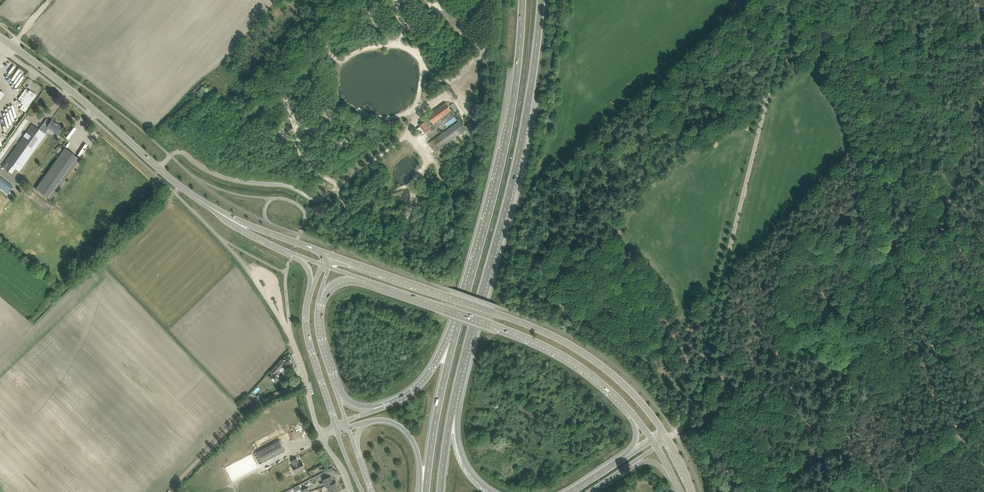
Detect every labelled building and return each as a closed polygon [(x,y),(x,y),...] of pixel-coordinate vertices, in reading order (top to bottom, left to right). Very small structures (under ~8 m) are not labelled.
[(10,60),(5,65),(8,68),(13,63),(10,60)] [(30,90),(21,102),(27,107),(36,94),(30,90)] [(420,126),(417,128),(421,134),(425,132),(430,129),(430,128),(431,130),(435,127),(436,129),(438,127),(443,123),(439,119),(443,116),(451,110),(446,102),(427,115),(429,117),(430,118),(425,121),(424,120),(421,122),(422,124),(420,125),(420,126)] [(32,124),(1,166),(12,173),(15,168),(19,171),(46,134),(45,133),(49,128),(56,133),(58,134),(58,135),(62,130),(61,130),(59,128),(60,126),(51,120),(47,126),(43,123),(39,129),(32,124)] [(461,120),(433,140),(429,143),(435,152),(467,128),(461,120)] [(64,147),(35,188),(50,199),(80,158),(64,147)] [(1,188),(8,193),(13,186),(0,176),(0,189),(1,188)] [(285,358),(281,360),(285,367),(285,368),(289,366),(290,367),(294,366),(294,367),(297,366),(293,357),(291,358),(290,355),(284,357),(285,358)] [(285,367),(281,360),(270,372),(272,374),(270,378),(276,383),(282,377),(277,373),(279,370),(281,371),(285,367)] [(247,396),(240,404),(245,408),(252,400),(247,396)] [(272,438),(261,444),(261,445),(263,448),(274,442),(272,438)] [(279,440),(257,451),(262,462),(285,451),(279,440)] [(297,457),(291,461),(293,465),(292,465),(296,473),(306,468),(302,460),(299,462),(297,457)] [(323,479),(323,480),(323,481),(323,483),(324,483),(326,488),(327,487),(328,489),(329,489),(330,491),(333,491),(338,490),(336,483),(333,483),(331,476),(323,479)]
